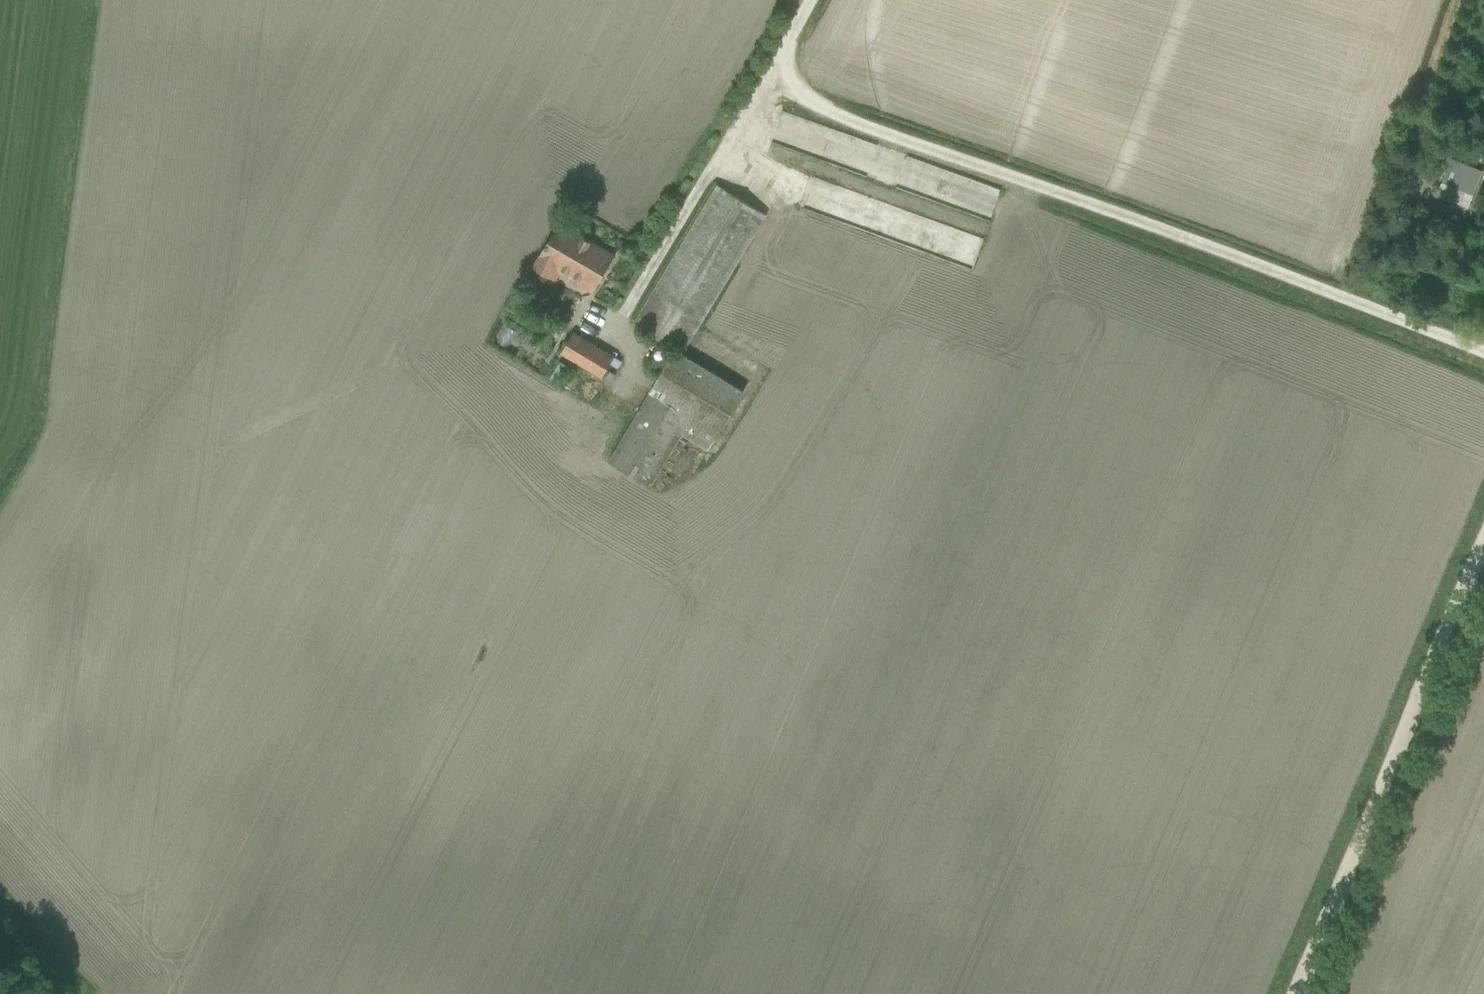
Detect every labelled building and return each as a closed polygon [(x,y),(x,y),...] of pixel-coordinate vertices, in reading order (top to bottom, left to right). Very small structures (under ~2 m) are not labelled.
[(1482,172),(1450,159),(1436,195),(1468,207),(1482,172)] [(766,216),(716,185),(633,321),(684,352),(766,216)] [(580,239),(557,226),(533,269),(556,281),(560,275),(594,294),(615,256),(582,237),(580,239)] [(573,332),(560,353),(601,378),(614,357),(573,332)] [(713,445),(745,391),(675,350),(608,462),(651,488),(682,436),(707,451),(712,444),(713,445)]
